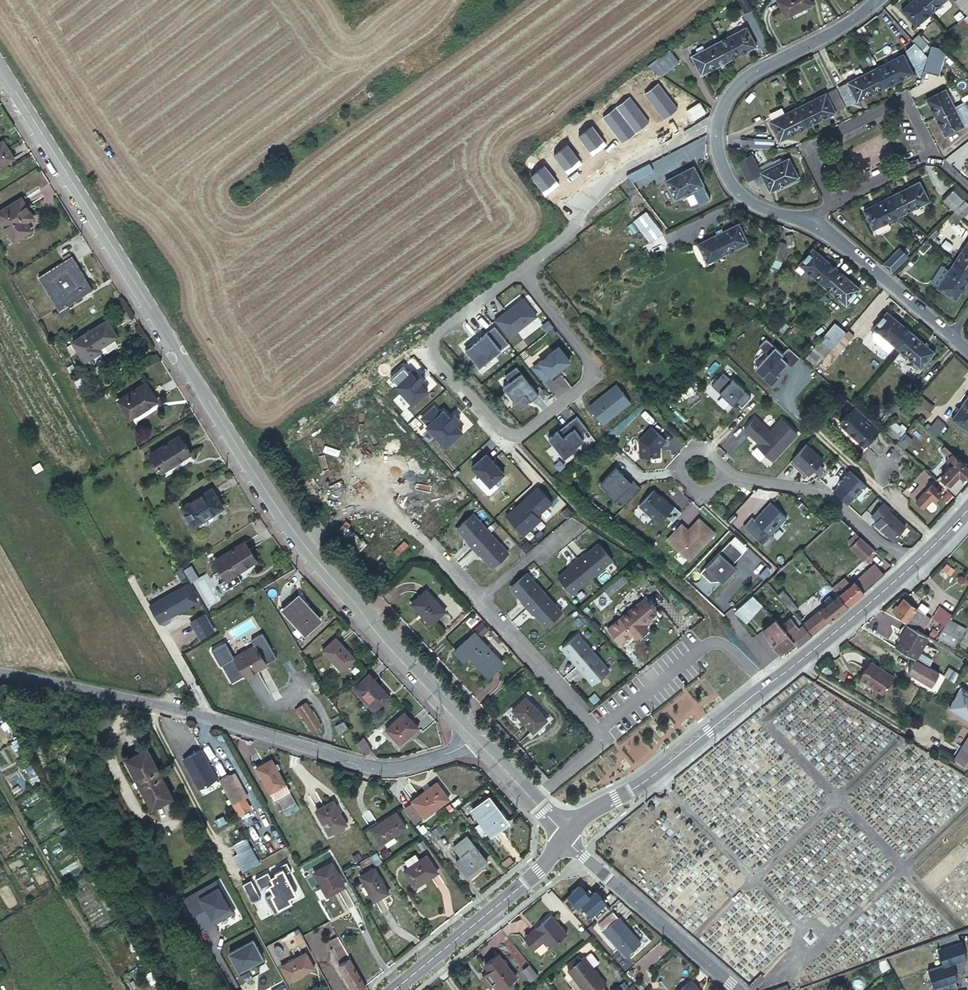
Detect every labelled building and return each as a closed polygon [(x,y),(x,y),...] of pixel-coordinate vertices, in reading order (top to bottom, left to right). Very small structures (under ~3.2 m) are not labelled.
[(746,0),(737,0),(743,13),(751,10),(746,0)] [(808,0),(778,0),(776,1),(784,17),(810,4),(808,0)] [(930,12),(920,0),(912,0),(902,10),(915,25),(930,12)] [(930,12),(944,0),(920,0),(930,12)] [(967,14),(967,2),(966,0),(955,0),(967,14)] [(967,14),(956,23),(967,34),(967,14)] [(717,41),(727,60),(755,46),(746,27),(717,41)] [(926,43),(918,34),(913,39),(921,48),(926,43)] [(700,74),(727,60),(717,41),(690,55),(700,74)] [(645,66),(660,75),(676,62),(666,49),(645,66)] [(903,54),(908,63),(916,59),(911,50),(903,54)] [(875,68),(885,87),(913,73),(908,63),(903,54),(875,68)] [(927,57),(923,71),(938,75),(942,62),(939,57),(928,54),(927,57)] [(857,101),(885,87),(875,68),(839,86),(846,101),(855,97),(857,101)] [(636,72),(621,84),(644,99),(657,79),(655,78),(655,77),(645,70),(641,76),(636,72)] [(657,108),(667,94),(661,90),(665,85),(657,79),(644,99),(651,104),(648,108),(653,111),(656,107),(657,108)] [(835,88),(797,107),(807,126),(844,107),(835,88)] [(935,117),(954,108),(944,90),(926,99),(935,117)] [(671,117),(684,98),(676,92),(672,97),(667,94),(657,108),(671,117)] [(848,105),(857,101),(855,97),(846,101),(848,105)] [(704,112),(684,98),(671,117),(685,126),(691,119),(695,121),(702,117),(704,112)] [(807,126),(797,107),(770,121),(779,140),(807,126)] [(963,126),(954,108),(935,117),(944,135),(963,126)] [(597,109),(589,115),(603,133),(616,123),(605,109),(600,113),(597,109)] [(580,129),(591,143),(592,142),(594,145),(599,141),(597,138),(603,133),(589,115),(581,121),(585,125),(580,129)] [(567,139),(578,153),(584,148),(586,151),(591,147),(589,144),(591,143),(580,129),(567,139)] [(562,143),(554,149),(565,162),(578,153),(567,139),(564,134),(558,138),(562,143)] [(739,134),(738,141),(769,146),(770,138),(752,134),(752,136),(739,134)] [(2,163),(3,165),(14,158),(2,140),(0,142),(0,165),(2,163)] [(614,148),(627,164),(632,159),(620,143),(614,148)] [(752,151),(738,158),(746,177),(753,174),(757,184),(765,180),(769,190),(797,178),(789,158),(774,165),(772,161),(759,166),(755,158),(764,154),(761,148),(752,151)] [(541,159),(552,172),(565,162),(554,149),(549,153),(545,149),(538,154),(541,159)] [(620,165),(608,151),(603,155),(614,170),(620,165)] [(539,183),(552,172),(541,159),(528,169),(539,183)] [(597,178),(585,162),(579,167),(591,183),(597,178)] [(626,176),(628,179),(631,182),(652,172),(648,165),(626,176)] [(702,186),(693,166),(665,180),(674,199),(702,186)] [(575,191),(565,178),(560,181),(570,195),(575,191)] [(919,182),(890,196),(900,214),(928,200),(919,182)] [(954,210),(964,201),(952,188),(943,198),(954,210)] [(559,200),(551,191),(545,196),(553,205),(559,200)] [(900,214),(890,196),(863,210),(872,228),(900,214)] [(0,213),(0,221),(2,224),(13,242),(31,232),(26,223),(33,218),(22,199),(0,213)] [(964,201),(954,210),(948,216),(954,222),(967,210),(967,205),(964,201)] [(646,212),(633,222),(649,244),(662,234),(646,212)] [(748,243),(738,224),(700,243),(709,262),(748,243)] [(932,231),(926,237),(934,244),(939,238),(932,231)] [(791,238),(781,235),(776,250),(785,253),(791,238)] [(934,244),(926,237),(918,247),(923,252),(925,249),(929,253),(936,246),(934,244)] [(967,271),(967,241),(954,261),(967,271)] [(897,243),(892,249),(901,257),(906,251),(897,243)] [(823,285),(836,269),(812,249),(798,265),(823,285)] [(881,262),(889,270),(901,257),(892,249),(881,262)] [(72,256),(38,278),(59,312),(93,290),(72,256)] [(948,257),(930,283),(937,287),(954,261),(948,257)] [(967,279),(967,271),(954,261),(937,287),(955,299),(967,279)] [(859,289),(836,269),(823,285),(846,305),(859,289)] [(508,309),(493,320),(507,338),(535,316),(521,299),(513,305),(514,306),(509,310),(508,309)] [(896,348),(909,332),(886,312),(873,328),(896,348)] [(107,318),(72,340),(84,359),(100,349),(99,346),(117,335),(107,318)] [(845,333),(834,323),(813,348),(824,358),(827,354),(845,333)] [(508,344),(493,327),(465,349),(477,366),(508,344)] [(827,354),(833,358),(852,336),(847,331),(845,333),(827,354)] [(933,353),(909,332),(896,348),(913,363),(918,367),(919,368),(933,353)] [(558,347),(532,367),(543,381),(557,371),(556,371),(568,361),(558,347)] [(824,358),(813,348),(803,360),(813,370),(824,358)] [(813,370),(819,375),(833,358),(827,354),(824,358),(813,370)] [(519,410),(537,395),(515,367),(503,376),(508,382),(501,388),(519,410)] [(389,379),(394,385),(393,387),(410,405),(425,391),(408,373),(406,374),(401,368),(389,379)] [(721,373),(710,385),(731,404),(734,400),(740,406),(749,396),(730,379),(729,380),(721,373)] [(145,383),(118,401),(129,419),(156,400),(145,383)] [(615,384),(587,406),(600,423),(628,401),(615,384)] [(693,394),(685,385),(677,392),(684,401),(693,394)] [(951,419),(967,431),(967,396),(951,419)] [(917,405),(930,412),(934,404),(922,397),(917,405)] [(437,414),(431,408),(421,419),(424,427),(443,448),(459,432),(454,424),(457,421),(451,416),(448,419),(440,411),(437,414)] [(875,432),(851,409),(838,423),(863,445),(875,432)] [(585,430),(575,416),(567,422),(568,424),(557,433),(556,431),(547,438),(562,458),(575,448),(574,446),(582,440),(578,435),(585,430)] [(754,418),(743,430),(754,440),(754,439),(758,442),(757,443),(755,445),(772,460),(796,433),(780,419),(768,431),(754,418)] [(898,426),(893,421),(884,431),(894,440),(898,435),(894,431),(898,426)] [(935,421),(927,430),(934,437),(942,428),(935,421)] [(666,441),(651,427),(639,441),(640,457),(660,457),(660,448),(666,441)] [(178,435),(150,455),(161,472),(190,453),(178,435)] [(898,443),(904,448),(910,440),(905,435),(898,443)] [(791,458),(807,473),(821,458),(805,443),(791,458)] [(967,470),(967,468),(943,446),(940,449),(947,456),(953,461),(950,465),(935,481),(943,487),(944,489),(958,474),(962,477),(967,470)] [(500,474),(483,455),(470,467),(486,485),(500,474)] [(953,461),(947,456),(944,460),(950,465),(953,461)] [(621,476),(613,469),(598,485),(606,493),(604,494),(612,502),(614,500),(622,507),(639,489),(631,482),(629,484),(621,476)] [(848,469),(829,490),(846,505),(865,484),(848,469)] [(933,498),(943,487),(935,481),(922,469),(913,478),(920,483),(909,494),(922,506),(931,496),(933,498)] [(623,474),(621,476),(629,484),(631,482),(623,474)] [(549,502),(535,487),(504,517),(520,535),(536,521),(532,518),(549,502)] [(211,489),(182,507),(193,526),(223,507),(211,489)] [(650,491),(636,507),(649,519),(650,519),(656,524),(670,508),(663,502),(663,503),(650,491)] [(768,502),(752,520),(768,534),(784,517),(768,502)] [(888,508),(882,502),(870,515),(876,520),(873,523),(891,540),(904,526),(886,510),(888,508)] [(468,514),(452,529),(464,542),(463,543),(469,549),(486,533),(468,514)] [(686,530),(679,524),(665,539),(687,560),(712,533),(697,518),(689,527),(691,529),(688,532),(686,530)] [(503,552),(486,533),(469,549),(475,555),(475,554),(488,567),(503,552)] [(857,536),(847,547),(861,560),(871,549),(857,536)] [(728,540),(698,572),(708,581),(718,581),(728,570),(722,564),(726,560),(730,564),(740,552),(728,540)] [(244,542),(214,560),(225,579),(255,560),(244,542)] [(581,553),(575,558),(590,576),(610,559),(595,542),(582,554),(581,553)] [(590,576),(575,558),(568,563),(569,565),(556,576),(570,593),(590,576)] [(720,582),(734,567),(730,564),(726,560),(722,564),(728,570),(718,581),(720,582)] [(182,568),(186,575),(192,572),(188,564),(182,568)] [(873,566),(853,583),(852,581),(847,584),(841,577),(829,587),(835,594),(846,606),(861,592),(882,574),(873,566)] [(524,575),(508,590),(520,603),(519,604),(525,610),(542,594),(524,575)] [(778,588),(769,577),(764,582),(775,595),(777,592),(776,590),(778,588)] [(160,622),(199,603),(189,582),(150,602),(160,622)] [(795,608),(778,588),(776,590),(777,592),(775,595),(790,613),(795,608)] [(443,611),(424,590),(409,604),(428,625),(443,611)] [(542,594),(525,610),(531,616),(532,615),(544,628),(560,613),(542,594)] [(827,621),(846,606),(835,594),(830,599),(827,594),(821,600),(824,604),(799,624),(800,625),(809,636),(827,621)] [(760,606),(750,595),(731,612),(742,622),(760,606)] [(281,610),(302,633),(317,619),(296,596),(281,610)] [(632,636),(643,626),(641,624),(640,623),(644,619),(652,612),(640,598),(617,618),(632,636)] [(891,613),(914,629),(924,615),(902,599),(896,607),(894,606),(891,611),(892,612),(891,613)] [(950,614),(938,606),(931,617),(936,620),(944,626),(944,625),(947,620),(950,614)] [(192,619),(198,638),(214,633),(208,613),(192,619)] [(774,622),(784,633),(793,625),(787,618),(781,624),(776,619),(774,622)] [(761,633),(774,622),(772,620),(759,631),(761,633)] [(947,620),(944,625),(961,634),(964,630),(947,620)] [(778,653),(791,641),(786,636),(784,633),(774,622),(761,633),(770,644),(778,653)] [(800,625),(799,624),(797,622),(793,625),(784,633),(786,636),(800,625)] [(480,641),(492,631),(486,625),(475,636),(480,641)] [(795,647),(809,636),(800,625),(786,636),(791,641),(795,647)] [(907,625),(893,648),(914,659),(927,636),(914,629),(907,625)] [(944,626),(937,637),(953,646),(961,634),(944,625),(944,626)] [(646,629),(643,626),(632,636),(634,639),(646,629)] [(480,641),(475,636),(471,631),(452,649),(461,658),(466,654),(487,676),(501,664),(480,641)] [(607,670),(575,635),(559,650),(591,684),(607,670)] [(321,650),(339,670),(353,658),(334,638),(321,650)] [(235,664),(242,677),(266,663),(254,643),(231,657),(235,664)] [(906,672),(930,686),(938,673),(914,659),(906,672)] [(891,677),(869,663),(860,678),(874,687),(873,689),(881,694),(891,677)] [(954,683),(958,675),(950,670),(946,678),(954,683)] [(352,689),(373,712),(388,697),(368,675),(352,689)] [(860,678),(859,680),(873,689),(874,687),(860,678)] [(546,720),(525,697),(511,710),(533,732),(546,720)] [(295,707),(311,731),(319,725),(303,702),(295,707)] [(385,729),(399,744),(416,728),(402,713),(385,729)] [(337,733),(347,728),(341,719),(332,725),(337,733)] [(355,742),(363,755),(370,750),(362,736),(355,742)] [(957,763),(967,769),(967,740),(957,763)] [(124,759),(149,807),(169,796),(144,748),(124,759)] [(201,753),(182,763),(198,792),(217,782),(201,753)] [(256,769),(269,792),(284,783),(271,760),(256,769)] [(237,773),(235,774),(247,797),(250,796),(237,773)] [(221,782),(233,805),(247,797),(235,774),(221,782)] [(422,816),(423,817),(447,799),(435,782),(411,800),(411,801),(422,816)] [(284,783),(269,792),(273,799),(288,791),(284,783)] [(472,810),(491,835),(507,822),(488,798),(472,810)] [(268,806),(272,813),(281,808),(277,801),(268,806)] [(314,812),(328,834),(345,823),(331,801),(314,812)] [(411,801),(402,808),(413,823),(422,816),(411,801)] [(370,830),(380,845),(382,844),(388,839),(405,827),(394,812),(370,830)] [(427,829),(421,835),(430,847),(437,841),(427,829)] [(388,839),(382,844),(385,848),(391,843),(388,839)] [(455,862),(467,877),(486,864),(488,862),(476,847),(455,862)] [(244,851),(252,867),(258,864),(249,848),(244,851)] [(244,851),(233,857),(241,873),(252,867),(244,851)] [(403,862),(407,868),(419,861),(414,855),(403,862)] [(403,870),(414,888),(437,873),(426,856),(419,861),(407,868),(403,870)] [(314,873),(327,896),(344,886),(331,863),(314,873)] [(360,877),(374,901),(388,893),(374,868),(360,877)] [(216,880),(196,891),(199,897),(219,886),(216,880)] [(196,891),(183,899),(197,923),(209,915),(214,923),(234,912),(219,886),(199,897),(196,891)] [(598,925),(627,955),(640,942),(612,912),(598,925)] [(209,915),(197,923),(201,930),(214,923),(209,915)] [(552,915),(520,940),(530,952),(545,939),(550,946),(567,934),(552,915)] [(319,926),(333,949),(342,944),(331,925),(328,920),(319,926)] [(937,940),(940,949),(936,950),(942,966),(927,971),(932,988),(935,987),(936,989),(952,989),(956,989),(954,981),(956,980),(950,963),(965,958),(960,942),(959,942),(956,934),(937,940)] [(253,940),(229,953),(241,975),(249,970),(252,975),(259,972),(256,966),(264,962),(253,940)] [(364,987),(349,960),(350,959),(342,944),(333,949),(330,951),(352,989),(359,989),(364,987)] [(498,953),(483,965),(489,971),(482,976),(491,988),(498,983),(501,987),(516,975),(498,953)] [(281,966),(288,981),(313,968),(305,954),(281,966)] [(605,984),(584,956),(568,969),(585,989),(598,989),(605,984)] [(521,969),(529,980),(536,975),(528,964),(521,969)] [(747,985),(750,989),(762,977),(759,974),(747,985)]
